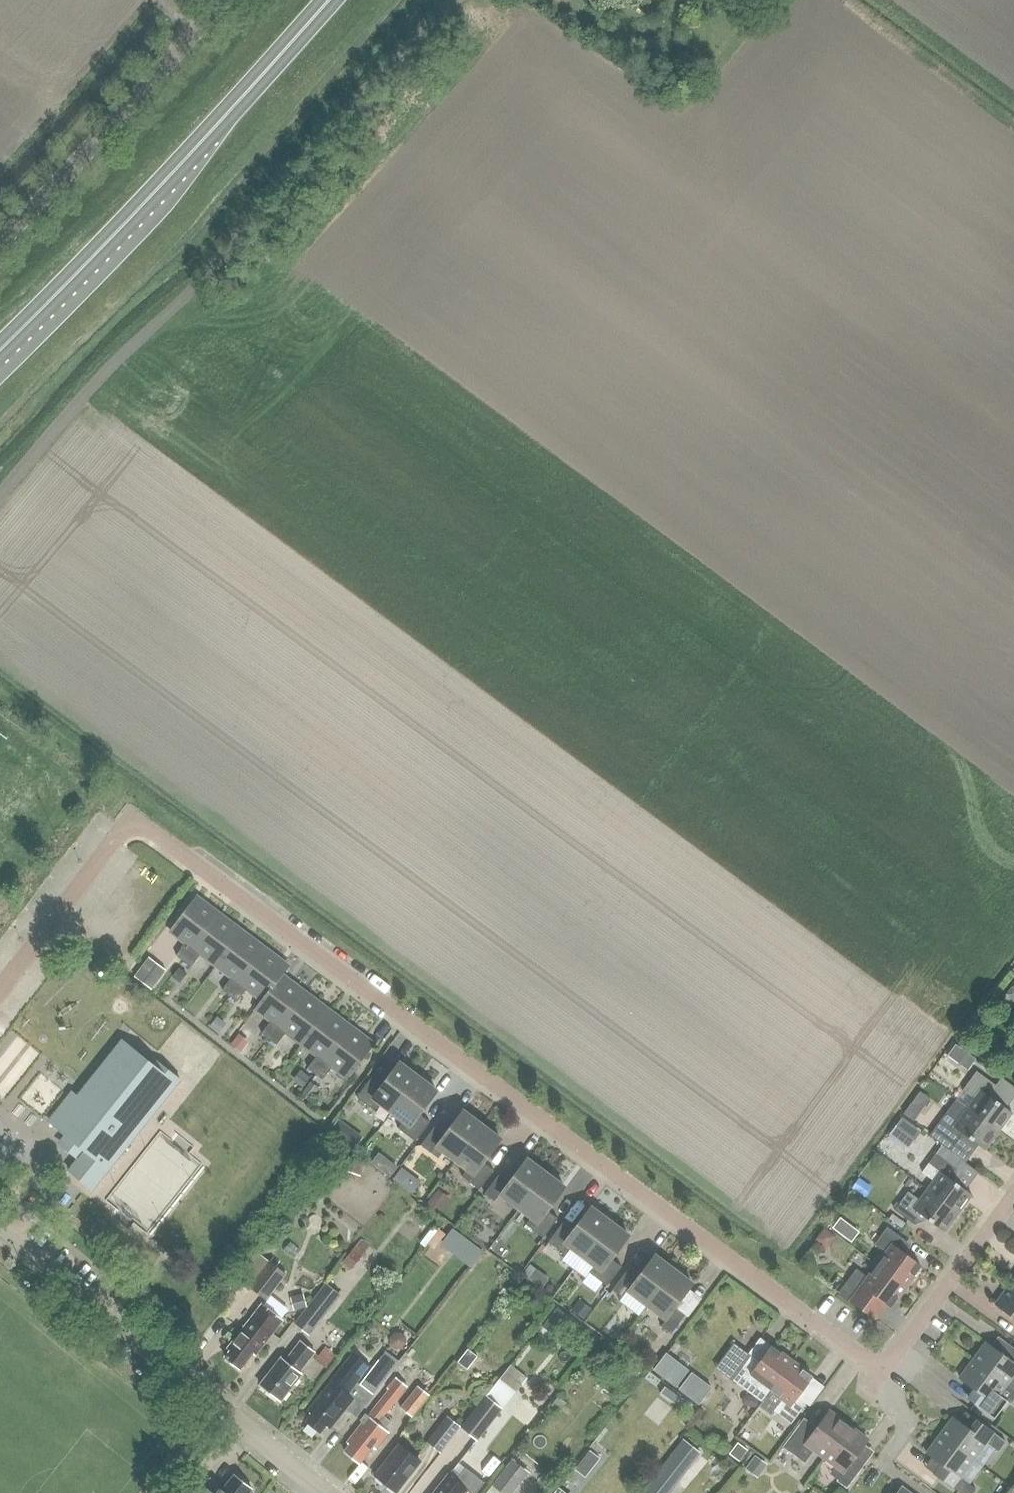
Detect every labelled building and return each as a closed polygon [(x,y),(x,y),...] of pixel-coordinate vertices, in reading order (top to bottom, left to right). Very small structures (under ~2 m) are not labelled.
[(182,962),(218,915),(195,897),(169,931),(185,943),(175,956),(182,962)] [(215,966),(241,932),(218,915),(182,962),(190,967),(200,955),(215,966)] [(264,950),(241,932),(215,966),(231,978),(221,991),(229,996),(264,950)] [(246,989),(261,1001),(281,976),(288,968),(264,950),(229,996),(236,1002),(246,989)] [(165,971),(148,958),(134,977),(151,990),(165,971)] [(179,969),(173,978),(180,983),(187,974),(179,969)] [(304,993),(281,976),(261,1001),(255,1010),(270,1022),(261,1034),(268,1040),(304,993)] [(1002,1001),(1012,1009),(1013,1006),(1013,985),(1004,999),(1002,1001)] [(284,1032),(301,1045),(327,1011),(304,993),(268,1040),(273,1045),(284,1032)] [(350,1028),(327,1011),(301,1045),(317,1056),(307,1069),(314,1075),(350,1028)] [(210,1027),(219,1034),(226,1024),(217,1017),(210,1027)] [(347,1079),(366,1055),(373,1045),(350,1028),(314,1075),(319,1079),(329,1066),(347,1079)] [(243,1052),(252,1039),(241,1032),(232,1045),(243,1052)] [(122,1040),(54,1126),(61,1132),(75,1143),(68,1151),(77,1159),(68,1171),(93,1190),(181,1081),(157,1061),(154,1065),(122,1040)] [(954,1043),(947,1054),(956,1061),(964,1049),(954,1043)] [(967,1052),(958,1063),(968,1070),(976,1059),(967,1052)] [(356,1098),(366,1105),(372,1110),(378,1102),(391,1112),(417,1078),(397,1063),(380,1086),(371,1079),(356,1098)] [(311,1078),(300,1070),(292,1080),(303,1088),(311,1078)] [(968,1082),(962,1090),(974,1098),(966,1108),(966,1109),(998,1132),(1011,1113),(989,1097),(996,1087),(976,1072),(968,1082)] [(436,1093),(417,1078),(391,1112),(403,1121),(398,1129),(415,1142),(429,1123),(419,1116),(436,1093)] [(318,1089),(309,1082),(300,1095),(309,1101),(318,1089)] [(941,1119),(928,1137),(948,1151),(961,1134),(984,1150),(998,1132),(966,1109),(966,1108),(955,1100),(941,1119)] [(911,1104),(903,1115),(913,1122),(921,1112),(911,1104)] [(455,1160),(481,1126),(461,1112),(444,1134),(434,1127),(420,1146),(438,1160),(444,1152),(455,1160)] [(902,1118),(889,1135),(908,1149),(921,1132),(902,1118)] [(339,1121),(328,1135),(341,1145),(351,1130),(339,1121)] [(455,1160),(467,1170),(461,1177),(478,1190),(493,1171),(483,1164),(500,1141),(481,1126),(455,1160)] [(921,1173),(933,1181),(926,1191),(957,1214),(971,1195),(948,1179),(956,1169),(935,1154),(921,1173)] [(347,1158),(342,1171),(360,1176),(364,1163),(347,1158)] [(519,1209),(544,1175),(525,1160),(508,1182),(498,1175),(484,1194),(494,1202),(499,1194),(519,1209)] [(383,1171),(390,1177),(397,1167),(390,1162),(383,1171)] [(403,1168),(394,1180),(404,1188),(413,1176),(403,1168)] [(564,1190),(544,1175),(519,1209),(531,1218),(526,1226),(542,1238),(556,1219),(547,1212),(564,1190)] [(852,1189),(851,1189),(865,1199),(873,1188),(872,1188),(859,1178),(852,1189)] [(451,1199),(438,1190),(428,1203),(441,1212),(451,1199)] [(926,1191),(919,1200),(907,1192),(893,1211),(914,1226),(921,1216),(944,1232),(957,1214),(926,1191)] [(569,1246),(583,1257),(608,1223),(589,1208),(572,1230),(562,1223),(547,1242),(563,1254),(569,1246)] [(889,1218),(902,1228),(905,1224),(892,1214),(889,1218)] [(840,1218),(832,1228),(844,1236),(851,1226),(840,1218)] [(628,1238),(608,1223),(583,1257),(595,1266),(589,1274),(606,1286),(620,1267),(611,1260),(628,1238)] [(445,1233),(440,1228),(427,1244),(433,1249),(445,1233)] [(876,1266),(905,1287),(920,1267),(900,1252),(906,1243),(886,1228),(874,1245),(885,1253),(876,1266)] [(453,1231),(441,1248),(471,1271),(484,1254),(453,1231)] [(369,1246),(361,1240),(348,1256),(357,1262),(369,1246)] [(646,1305),(672,1271),(653,1256),(636,1279),(626,1271),(612,1291),(621,1298),(627,1290),(646,1305)] [(267,1301),(287,1275),(270,1262),(250,1288),(267,1301)] [(855,1270),(843,1287),(839,1292),(874,1319),(885,1304),(890,1307),(905,1287),(876,1266),(867,1278),(855,1270)] [(672,1271),(646,1305),(666,1319),(660,1327),(670,1335),(684,1315),(675,1308),(692,1286),(672,1271)] [(339,1294),(325,1283),(294,1324),(309,1335),(339,1294)] [(1007,1287),(993,1305),(1013,1320),(1013,1293),(1007,1287)] [(307,1306),(303,1294),(291,1298),(294,1310),(307,1306)] [(591,1309),(579,1300),(572,1310),(584,1319),(591,1309)] [(256,1356),(272,1335),(283,1321),(262,1305),(227,1349),(230,1352),(225,1358),(240,1369),(253,1353),(256,1356)] [(554,1337),(569,1318),(556,1307),(541,1326),(554,1337)] [(407,1343),(406,1337),(399,1332),(394,1333),(389,1339),(390,1345),(396,1350),(403,1349),(407,1343)] [(282,1357),(260,1385),(281,1401),(303,1374),(299,1371),(314,1353),(300,1342),(286,1361),(282,1357)] [(972,1361),(1005,1385),(1013,1372),(1013,1350),(1009,1346),(1002,1356),(985,1343),(972,1361)] [(318,1357),(316,1360),(325,1368),(335,1355),(326,1347),(318,1357)] [(761,1402),(770,1391),(791,1362),(771,1347),(756,1367),(747,1361),(732,1381),(761,1402)] [(477,1356),(466,1348),(457,1361),(467,1369),(477,1356)] [(384,1352),(360,1385),(373,1394),(397,1361),(384,1352)] [(353,1354),(347,1362),(308,1411),(312,1415),(306,1422),(321,1433),(326,1426),(330,1429),(354,1399),(347,1394),(368,1367),(353,1354)] [(1005,1385),(972,1361),(959,1379),(973,1389),(965,1399),(993,1419),(1006,1402),(997,1395),(1005,1385)] [(790,1424),(805,1404),(796,1397),(811,1377),(791,1362),(770,1391),(761,1402),(759,1406),(772,1416),(774,1413),(790,1424)] [(674,1363),(663,1377),(676,1387),(687,1372),(674,1363)] [(510,1365),(505,1372),(461,1427),(477,1440),(521,1385),(518,1383),(523,1376),(510,1365)] [(691,1373),(679,1389),(699,1404),(712,1387),(692,1372),(691,1373)] [(398,1379),(389,1390),(368,1416),(365,1414),(359,1421),(362,1423),(347,1443),(350,1445),(345,1452),(359,1463),(372,1447),(375,1449),(388,1432),(384,1429),(390,1421),(383,1416),(406,1385),(398,1379)] [(416,1386),(399,1408),(412,1417),(429,1395),(416,1386)] [(564,1403),(556,1397),(549,1405),(558,1411),(564,1403)] [(824,1459),(848,1426),(828,1412),(816,1428),(803,1419),(782,1447),(804,1464),(813,1451),(824,1459)] [(439,1453),(459,1427),(446,1416),(426,1442),(439,1453)] [(952,1418),(939,1436),(972,1460),(985,1443),(998,1452),(1005,1442),(976,1421),(969,1431),(952,1418)] [(867,1440),(848,1426),(824,1459),(843,1473),(836,1482),(846,1489),(864,1464),(855,1457),(867,1440)] [(972,1460),(939,1436),(926,1454),(940,1465),(933,1474),(959,1492),(972,1492),(974,1490),(959,1478),(972,1460)] [(738,1443),(729,1454),(739,1461),(747,1450),(738,1443)] [(420,1462),(399,1445),(375,1476),(396,1492),(420,1462)] [(590,1452),(583,1462),(594,1470),(601,1461),(590,1452)] [(766,1464),(754,1456),(744,1469),(757,1478),(766,1464)] [(490,1484),(502,1492),(513,1492),(529,1472),(511,1458),(490,1484)] [(448,1475),(434,1492),(467,1492),(468,1492),(470,1492),(477,1492),(485,1483),(466,1468),(461,1475),(454,1469),(449,1475),(448,1475)] [(660,1470),(641,1492),(672,1492),(679,1485),(660,1470)] [(252,1490),(234,1476),(220,1492),(249,1492),(252,1490)] [(205,1484),(197,1492),(216,1492),(205,1484)]
